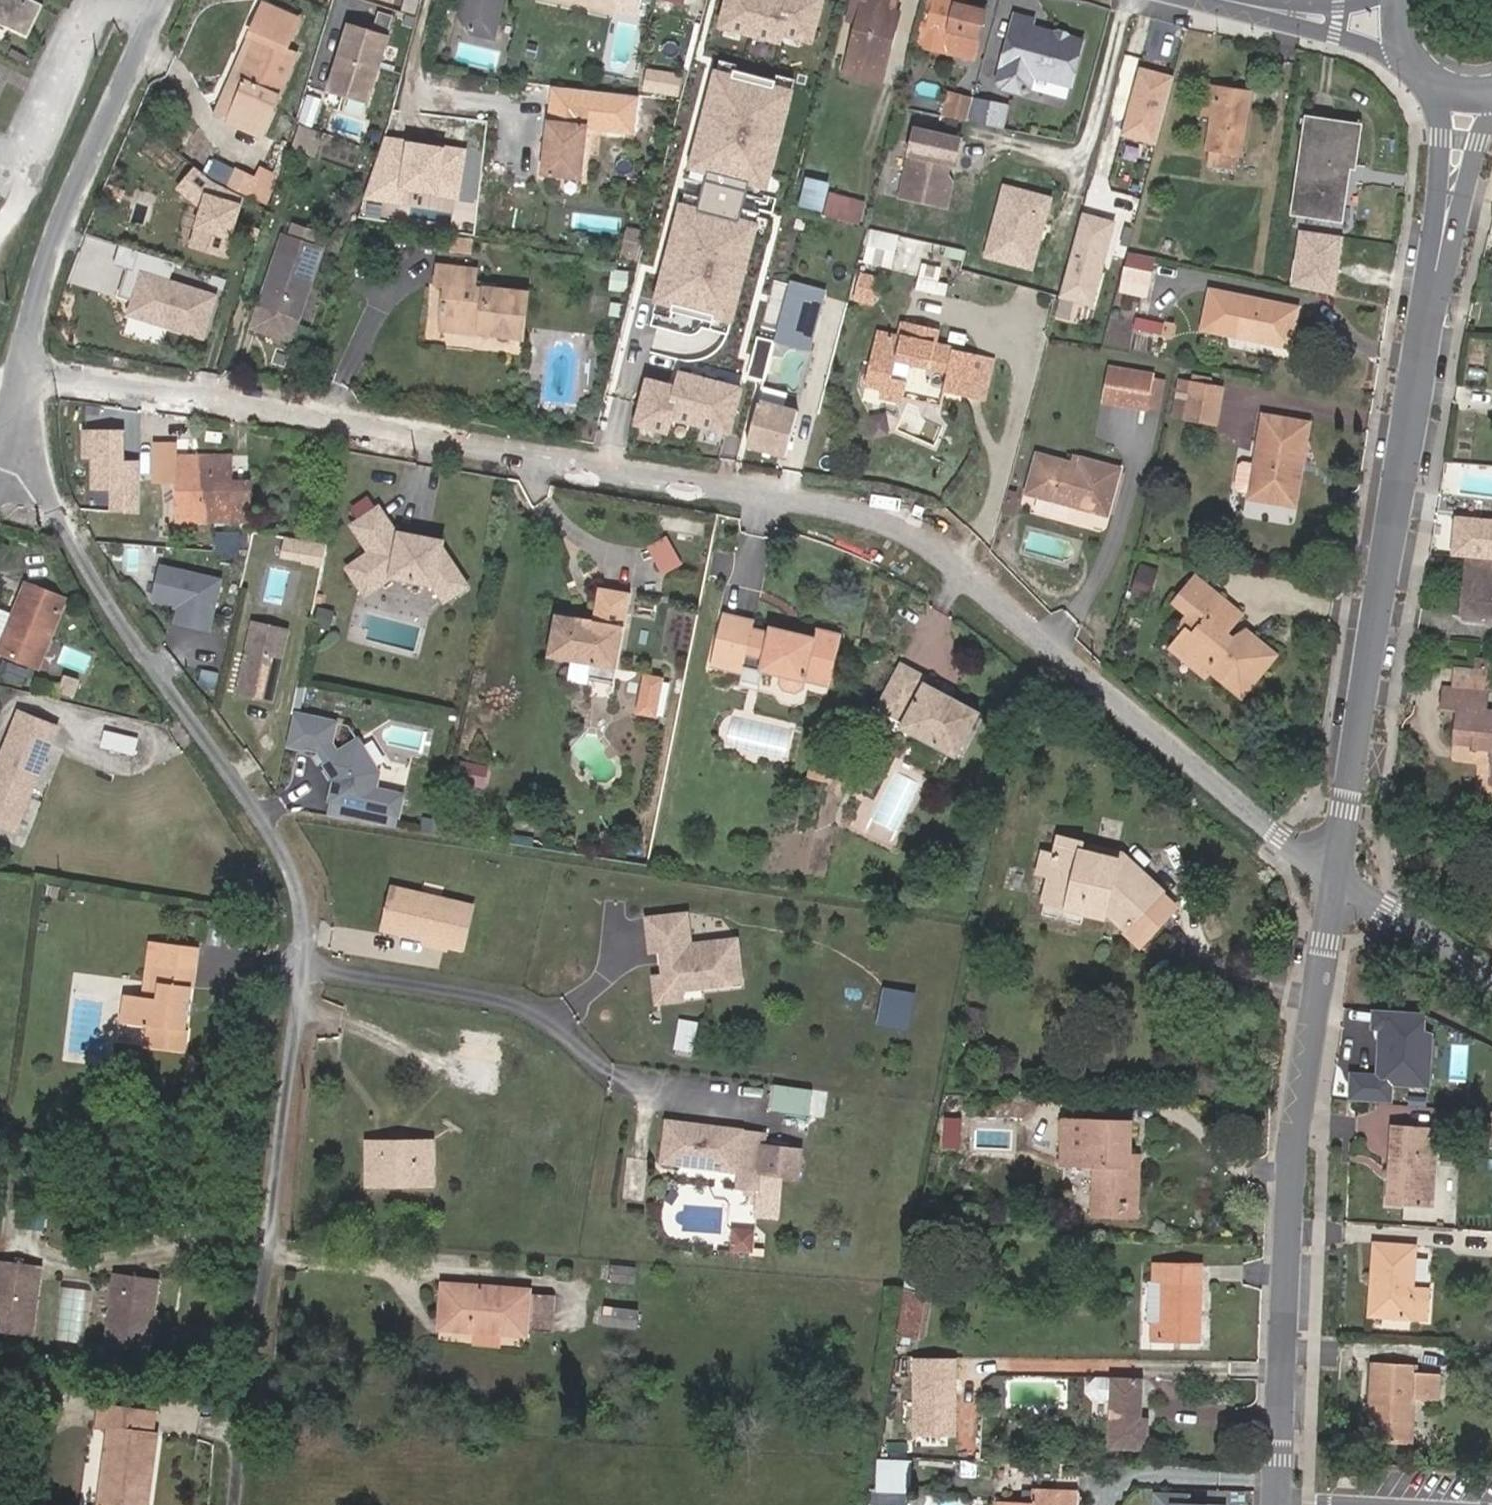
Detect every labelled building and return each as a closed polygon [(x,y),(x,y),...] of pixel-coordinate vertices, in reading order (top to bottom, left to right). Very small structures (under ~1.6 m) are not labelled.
[(25,34),(39,6),(26,0),(0,0),(0,22),(25,34)] [(504,0),(469,0),(465,16),(475,31),(496,36),(504,0)] [(614,0),(564,0),(611,10),(612,8),(614,0)] [(630,0),(614,0),(612,8),(627,11),(630,0)] [(712,30),(773,47),(776,35),(810,44),(823,0),(720,0),(712,30)] [(897,0),(869,0),(867,6),(862,4),(848,58),(885,68),(898,17),(894,15),(897,0)] [(928,31),(953,37),(948,55),(975,62),(987,15),(967,10),(970,0),(935,0),(928,31)] [(247,83),(231,120),(263,134),(296,58),(284,53),(297,19),(265,6),(251,39),(258,42),(241,80),(247,83)] [(1069,85),(1080,41),(1065,37),(1064,35),(1058,33),(1055,35),(1029,28),(1031,21),(1015,16),(997,82),(1001,88),(1022,93),(1028,90),(1032,75),(1069,85)] [(390,38),(351,25),(349,32),(388,45),(390,38)] [(919,28),(914,47),(948,55),(953,37),(928,31),(919,28)] [(368,106),(388,45),(349,32),(329,94),(338,97),(368,106)] [(217,115),(231,120),(247,83),(241,80),(258,42),(251,39),(217,115)] [(885,68),(848,58),(844,74),(880,84),(885,68)] [(1171,77),(1137,69),(1120,139),(1154,148),(1171,77)] [(659,82),(659,72),(650,71),(649,81),(659,82)] [(676,94),(678,74),(659,72),(659,82),(649,81),(648,91),(676,94)] [(795,92),(714,72),(690,168),(771,188),(795,92)] [(1211,164),(1224,166),(1237,92),(1220,90),(1211,149),(1213,149),(1211,164)] [(1237,92),(1224,166),(1234,168),(1237,151),(1241,151),(1250,94),(1237,92)] [(967,119),(972,100),(949,94),(944,114),(967,119)] [(311,128),(319,102),(304,97),(296,122),(299,124),(311,128)] [(363,123),(368,106),(338,97),(333,113),(363,123)] [(988,124),(993,102),(974,98),(969,120),(988,124)] [(1000,127),(1005,105),(993,102),(988,124),(1000,127)] [(597,136),(600,116),(558,111),(556,127),(545,126),(538,178),(580,183),(586,134),(597,136)] [(1354,167),(1360,126),(1309,119),(1295,211),(1341,218),(1349,167),(1354,167)] [(309,154),(318,131),(311,128),(299,124),(291,147),(309,154)] [(960,140),(916,130),(900,198),(944,208),(949,185),(941,183),(947,159),(955,161),(960,140)] [(468,150),(383,135),(363,199),(405,206),(408,191),(458,199),(468,150)] [(270,204),(279,176),(261,168),(256,181),(249,194),(270,204)] [(231,186),(249,194),(256,181),(238,172),(231,186)] [(801,207),(824,213),(830,190),(831,184),(808,179),(801,207)] [(1049,200),(1004,189),(986,257),(1031,269),(1037,244),(1030,242),(1036,221),(1043,223),(1049,200)] [(860,223),(864,199),(830,190),(824,213),(860,223)] [(755,226),(674,207),(650,303),(731,323),(755,226)] [(1341,218),(1295,211),(1294,222),(1340,229),(1341,218)] [(1037,244),(1043,223),(1036,221),(1030,242),(1037,244)] [(1111,229),(1077,221),(1060,291),(1094,299),(1111,229)] [(323,249),(328,235),(296,224),(291,238),(323,249)] [(638,259),(645,230),(628,225),(621,255),(638,259)] [(861,261),(892,269),(900,236),(869,228),(861,261)] [(1344,238),(1298,229),(1288,285),(1333,294),(1344,238)] [(273,311),(299,319),(323,249),(291,238),(284,235),(259,306),(273,311)] [(934,276),(957,282),(964,250),(942,245),(934,276)] [(1157,259),(1131,253),(1126,281),(1152,286),(1157,259)] [(628,290),(630,270),(613,268),(611,288),(628,290)] [(221,296),(141,270),(126,315),(206,341),(221,296)] [(859,277),(854,301),(872,305),(878,281),(859,277)] [(442,299),(438,341),(518,346),(522,305),(470,300),(471,282),(434,279),(432,298),(442,299)] [(788,282),(774,341),(807,351),(823,294),(788,282)] [(1214,293),(1207,330),(1291,346),(1298,309),(1214,293)] [(270,320),(273,311),(259,306),(256,318),(269,323),(270,320)] [(296,328),(299,319),(273,311),(270,320),(296,328)] [(1173,336),(1175,322),(1136,315),(1134,329),(1173,336)] [(973,395),(982,355),(943,346),(946,331),(912,322),(908,338),(882,332),(869,386),(886,390),(884,397),(906,403),(910,386),(902,384),(907,362),(956,373),(952,390),(973,395)] [(997,358),(982,355),(973,395),(987,398),(997,358)] [(1102,397),(1143,406),(1150,374),(1110,366),(1102,397)] [(669,419),(724,435),(738,387),(676,370),(673,382),(639,373),(626,420),(665,431),(669,419)] [(1214,425),(1220,389),(1189,383),(1181,419),(1214,425)] [(788,408),(791,394),(767,388),(763,402),(788,408)] [(786,457),(797,411),(788,408),(763,402),(758,401),(747,447),(786,457)] [(1303,461),(1310,420),(1265,414),(1252,498),(1290,504),(1297,460),(1303,461)] [(223,446),(225,429),(205,426),(203,443),(223,446)] [(122,431),(80,431),(80,458),(90,458),(90,492),(108,492),(108,513),(138,513),(139,462),(122,461),(122,431)] [(214,504),(214,454),(192,454),(192,443),(151,443),(151,481),(191,481),(191,521),(229,521),(229,504),(214,504)] [(1070,453),(1067,461),(1076,464),(1078,456),(1070,453)] [(231,454),(214,454),(214,504),(229,504),(229,521),(231,521),(231,479),(231,454)] [(1076,464),(1067,461),(1043,455),(1033,493),(1103,511),(1115,466),(1078,456),(1076,464)] [(231,479),(231,521),(253,521),(253,479),(231,479)] [(1010,514),(1013,503),(1006,501),(1003,512),(1010,514)] [(377,504),(351,521),(371,553),(360,560),(375,582),(389,573),(431,582),(441,598),(463,583),(439,545),(440,540),(398,530),(397,535),(377,504)] [(1455,518),(1452,556),(1491,560),(1491,522),(1455,518)] [(362,590),(375,582),(360,560),(358,556),(345,564),(362,590)] [(1467,562),(1461,614),(1491,617),(1491,564),(1467,562)] [(1151,591),(1158,570),(1141,564),(1135,585),(1151,591)] [(219,583),(159,570),(152,603),(179,609),(175,626),(208,633),(219,583)] [(1189,627),(1183,621),(1166,641),(1199,670),(1205,664),(1236,691),(1268,653),(1241,629),(1227,637),(1223,642),(1214,634),(1233,609),(1191,573),(1171,597),(1183,607),(1196,618),(1189,627)] [(17,625),(5,654),(39,667),(66,601),(25,585),(10,622),(17,625)] [(620,665),(633,595),(603,589),(597,620),(560,613),(552,657),(594,664),(595,660),(620,665)] [(331,607),(316,604),(312,622),(328,625),(331,607)] [(1177,615),(1183,621),(1189,627),(1196,618),(1183,607),(1177,615)] [(773,660),(770,674),(788,678),(787,685),(790,692),(803,695),(810,691),(812,684),(835,689),(847,636),(822,630),(820,638),(778,628),(777,634),(759,630),(760,622),(729,615),(719,663),(753,670),(755,657),(773,660)] [(5,654),(17,625),(10,622),(0,645),(0,652),(5,654)] [(274,696),(287,631),(252,625),(240,689),(274,696)] [(753,670),(770,674),(773,660),(755,657),(753,670)] [(1475,658),(1473,668),(1491,670),(1491,660),(1475,658)] [(617,684),(620,665),(595,660),(594,664),(592,679),(617,684)] [(907,713),(903,721),(899,727),(956,757),(980,713),(925,682),(928,676),(900,661),(875,705),(890,714),(894,706),(907,713)] [(753,670),(719,663),(717,671),(751,678),(753,670)] [(1458,667),(1456,691),(1444,690),(1441,711),(1458,713),(1456,733),(1476,736),(1475,749),(1491,752),(1491,713),(1489,712),(1490,694),(1491,681),(1491,670),(1473,668),(1458,667)] [(651,696),(648,710),(663,713),(670,675),(648,671),(644,695),(651,696)] [(78,683),(64,677),(58,692),(72,698),(78,683)] [(641,709),(648,710),(651,696),(644,695),(641,709)] [(890,714),(903,721),(907,713),(894,706),(890,714)] [(56,728),(21,713),(4,756),(0,754),(0,823),(16,829),(56,728)] [(328,803),(355,808),(398,816),(402,795),(373,789),(377,773),(355,740),(335,754),(329,745),(333,724),(290,716),(284,749),(314,755),(310,777),(332,782),(328,803)] [(134,753),(138,738),(108,730),(104,745),(134,753)] [(1476,736),(1456,733),(1454,747),(1475,749),(1476,736)] [(830,778),(834,760),(816,756),(812,774),(830,778)] [(487,787),(491,765),(461,759),(456,781),(487,787)] [(845,794),(856,774),(842,766),(831,786),(845,794)] [(1078,850),(1080,842),(1059,837),(1054,854),(1044,852),(1038,874),(1049,877),(1044,900),(1107,916),(1125,931),(1163,891),(1145,873),(1140,878),(1120,860),(1078,850)] [(1122,852),(1080,842),(1078,850),(1120,860),(1122,852)] [(1122,852),(1120,860),(1140,878),(1145,873),(1122,852)] [(468,902),(388,883),(377,923),(421,934),(421,931),(439,935),(439,938),(459,942),(468,902)] [(1140,946),(1179,905),(1163,891),(1125,931),(1140,946)] [(689,915),(650,919),(653,951),(663,950),(666,978),(681,990),(743,985),(739,942),(692,946),(689,915)] [(420,939),(438,943),(439,938),(439,935),(421,931),(421,934),(420,939)] [(180,1030),(185,985),(190,986),(195,946),(193,946),(143,939),(137,986),(148,987),(147,996),(117,992),(114,1021),(141,1024),(138,1044),(182,1050),(185,1030),(180,1030)] [(433,958),(423,957),(421,967),(431,969),(433,958)] [(682,1000),(681,990),(666,978),(657,979),(660,1002),(682,1000)] [(978,1039),(985,1012),(971,1009),(964,1036),(978,1039)] [(1429,1084),(1431,1034),(1423,1031),(1424,1012),(1376,1009),(1375,1026),(1382,1027),(1379,1081),(1429,1084)] [(693,1025),(678,1023),(675,1048),(690,1049),(693,1025)] [(494,1094),(499,1050),(461,1046),(455,1090),(494,1094)] [(810,1112),(813,1089),(778,1085),(775,1107),(810,1112)] [(744,1132),(667,1121),(661,1163),(739,1174),(740,1165),(761,1168),(765,1143),(766,1135),(744,1132)] [(1394,1176),(1387,1175),(1385,1202),(1404,1203),(1434,1207),(1437,1162),(1440,1125),(1390,1121),(1388,1167),(1395,1167),(1394,1176)] [(1094,1203),(1135,1205),(1137,1158),(1129,1158),(1130,1124),(1062,1122),(1060,1165),(1094,1166),(1094,1203)] [(801,1173),(804,1148),(765,1143),(761,1168),(801,1173)] [(431,1183),(431,1145),(368,1144),(369,1183),(431,1183)] [(739,1174),(736,1191),(758,1194),(761,1168),(740,1165),(739,1174)] [(1135,1218),(1135,1205),(1094,1203),(1094,1216),(1135,1218)] [(43,1226),(43,1214),(19,1214),(18,1225),(43,1226)] [(749,1252),(751,1235),(734,1232),(732,1250),(749,1252)] [(1375,1283),(1369,1283),(1367,1317),(1428,1320),(1431,1286),(1415,1285),(1418,1243),(1372,1239),(1370,1275),(1375,1275),(1375,1283)] [(5,1257),(0,1293),(0,1328),(40,1333),(49,1263),(5,1257)] [(1163,1322),(1152,1322),(1152,1340),(1204,1341),(1207,1261),(1154,1261),(1154,1281),(1164,1281),(1163,1292),(1163,1322)] [(616,1281),(633,1283),(635,1265),(619,1263),(616,1281)] [(166,1276),(123,1270),(114,1343),(157,1348),(166,1276)] [(904,1276),(894,1333),(918,1337),(925,1296),(916,1295),(918,1277),(904,1276)] [(1149,1322),(1152,1322),(1163,1322),(1163,1292),(1164,1281),(1154,1281),(1150,1281),(1149,1322)] [(84,1343),(89,1287),(63,1284),(57,1341),(84,1343)] [(551,1332),(553,1297),(528,1295),(528,1289),(444,1284),(439,1328),(525,1335),(526,1330),(551,1332)] [(637,1328),(638,1309),(606,1306),(605,1325),(637,1328)] [(943,1361),(911,1360),(909,1394),(942,1395),(943,1361)] [(1419,1363),(1371,1360),(1365,1441),(1414,1443),(1416,1422),(1417,1398),(1440,1399),(1442,1374),(1419,1370),(1419,1363)] [(1110,1376),(1093,1374),(1091,1396),(1107,1398),(1110,1376)] [(1108,1447),(1147,1448),(1148,1416),(1142,1415),(1143,1376),(1111,1375),(1108,1447)] [(153,1473),(160,1430),(156,1430),(159,1409),(109,1402),(106,1423),(113,1424),(100,1504),(148,1504),(152,1484),(146,1483),(147,1473),(153,1473)] [(914,1492),(915,1459),(880,1458),(878,1491),(914,1492)] [(1082,1488),(1035,1486),(1033,1500),(999,1500),(999,1504),(1081,1504),(1082,1488)] [(906,1493),(876,1493),(876,1504),(906,1504),(906,1493)] [(1186,1497),(1156,1496),(1155,1504),(1185,1504),(1186,1497)]
